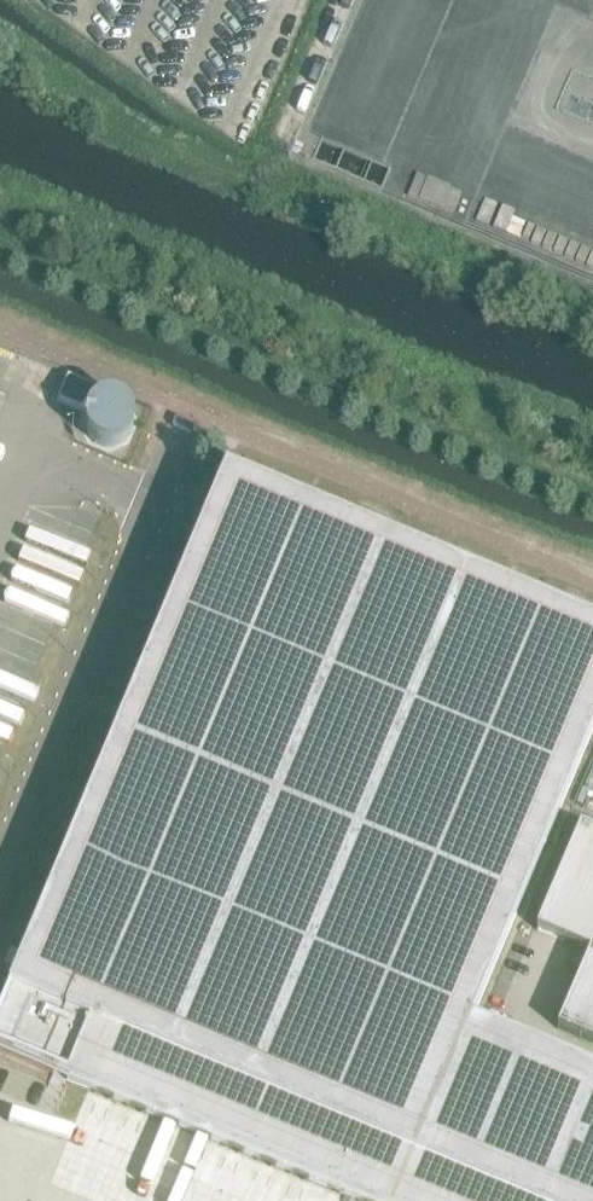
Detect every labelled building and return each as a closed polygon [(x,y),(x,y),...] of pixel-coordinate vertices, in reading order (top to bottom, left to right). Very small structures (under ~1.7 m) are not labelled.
[(139,432),(139,431),(138,422),(133,414),(125,408),(116,406),(108,407),(102,409),(98,412),(94,417),(92,420),(90,425),(90,430),(90,434),(91,440),(97,448),(104,453),(113,456),(121,455),(126,453),(131,449),(137,441),(139,432)] [(53,1074),(55,1069),(69,1075),(67,1081),(89,1090),(354,1200),(592,1200),(592,1077),(470,1026),(592,732),(592,629),(224,475),(0,1012),(0,1052),(53,1074)] [(580,828),(536,931),(590,953),(557,1030),(592,1045),(592,833),(580,828)]
